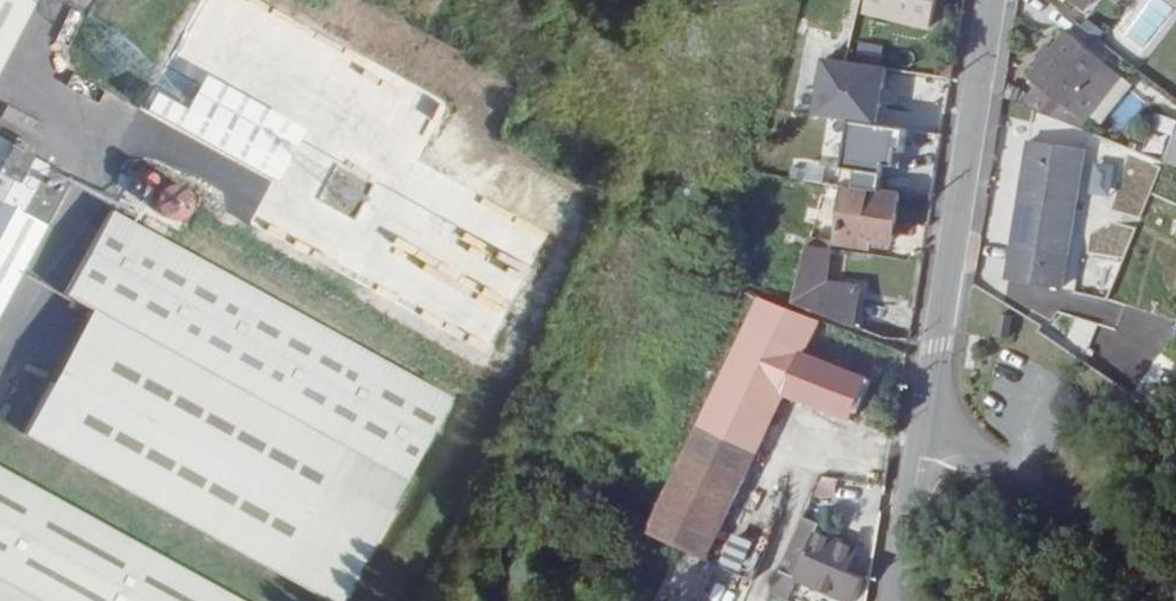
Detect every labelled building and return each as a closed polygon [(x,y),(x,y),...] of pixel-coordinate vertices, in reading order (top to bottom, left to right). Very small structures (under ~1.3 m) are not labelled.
[(872,6),(940,23),(945,0),(873,0),(872,6)] [(1088,15),(1099,0),(1069,0),(1088,15)] [(1070,124),(1114,66),(1074,32),(1037,81),(1048,90),(1033,109),(1070,124)] [(1140,147),(1175,162),(1175,122),(1154,113),(1140,147)] [(69,184),(43,170),(19,214),(3,205),(29,157),(0,142),(0,312),(69,184)] [(1061,289),(1084,152),(1029,144),(1005,280),(1061,289)] [(19,214),(43,170),(27,162),(3,205),(19,214)] [(905,195),(852,188),(844,239),(867,243),(869,233),(898,237),(905,195)] [(63,284),(407,462),(451,377),(107,199),(63,284)] [(805,307),(861,325),(866,289),(867,287),(834,282),(838,250),(828,249),(829,238),(814,236),(797,305),(805,307)] [(825,319),(765,301),(659,536),(684,549),(759,583),(788,519),(744,500),(790,398),(853,426),(873,381),(810,353),(825,319)] [(279,556),(342,588),(407,462),(344,429),(279,556)] [(0,458),(0,600),(277,600),(0,458)] [(847,600),(856,600),(867,578),(853,571),(861,553),(821,535),(825,527),(808,520),(776,596),(787,600),(794,600),(803,582),(847,600)] [(684,549),(678,563),(715,579),(720,565),(684,549)]
